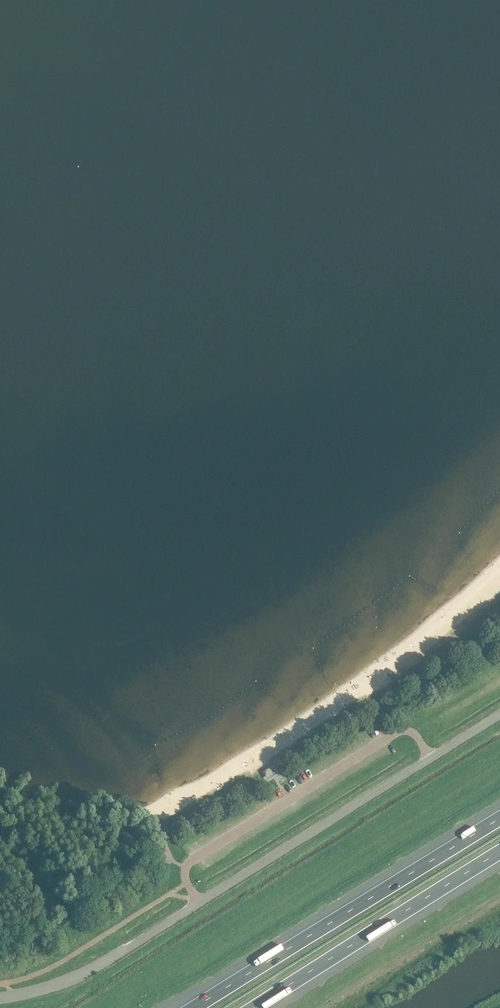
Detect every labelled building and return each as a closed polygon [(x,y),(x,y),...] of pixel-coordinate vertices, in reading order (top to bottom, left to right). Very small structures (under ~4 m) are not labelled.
[(276,775),(271,768),(264,773),(269,780),(276,775)]
